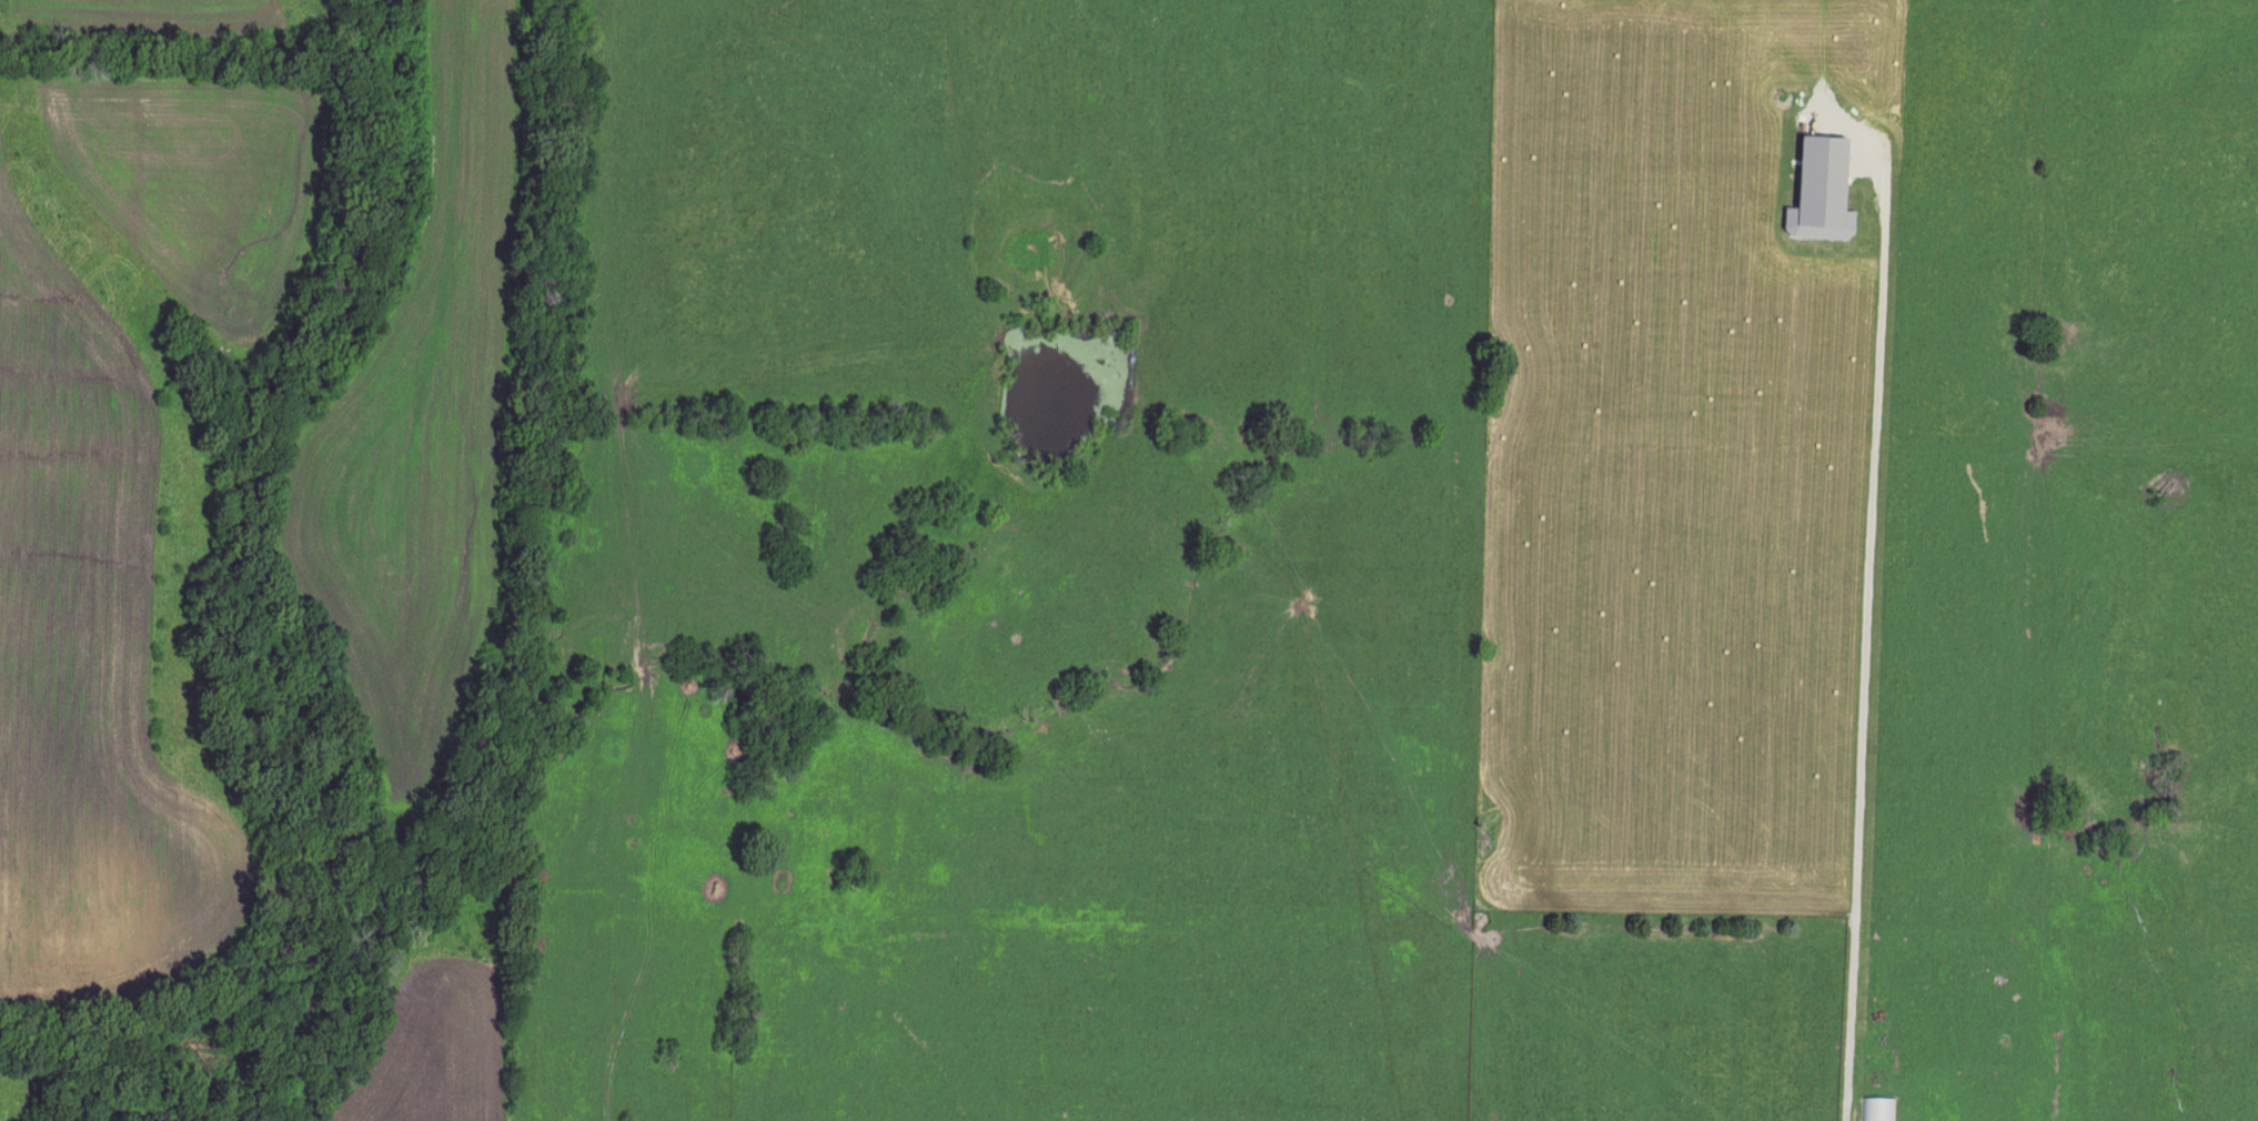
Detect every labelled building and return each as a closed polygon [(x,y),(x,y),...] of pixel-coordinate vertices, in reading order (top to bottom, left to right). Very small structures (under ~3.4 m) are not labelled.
[(1861,1099),(1861,1120),(1893,1120),(1893,1100),(1861,1099)]
